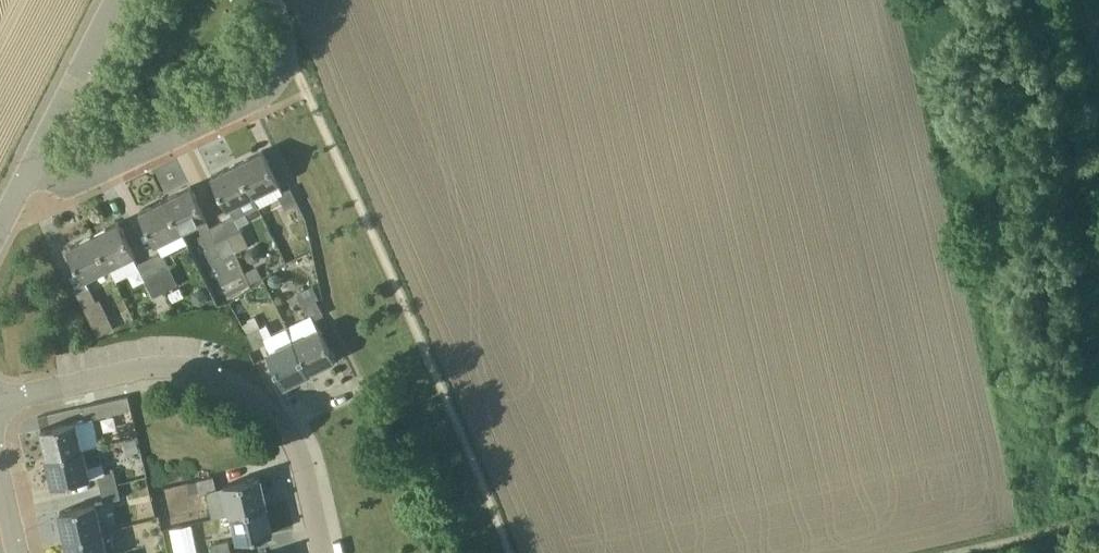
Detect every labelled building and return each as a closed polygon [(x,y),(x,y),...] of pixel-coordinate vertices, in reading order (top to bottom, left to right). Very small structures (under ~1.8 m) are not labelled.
[(264,150),(238,163),(254,195),(280,182),(264,150)] [(230,207),(234,215),(236,218),(258,206),(254,195),(238,163),(212,176),(228,208),(230,207)] [(166,199),(182,231),(208,218),(192,186),(166,199)] [(299,203),(290,187),(278,194),(286,209),(299,203)] [(140,212),(156,244),(182,231),(166,199),(140,212)] [(236,218),(234,215),(222,221),(236,250),(236,252),(249,245),(236,218)] [(236,250),(222,221),(209,227),(223,256),(236,250)] [(94,235),(110,267),(136,254),(120,222),(94,235)] [(84,280),(110,267),(94,235),(68,247),(84,280)] [(247,249),(246,255),(249,261),(255,262),(261,259),(262,253),(259,248),(253,246),(247,249)] [(162,251),(150,257),(157,271),(169,265),(162,251)] [(157,271),(150,257),(138,263),(145,277),(157,271)] [(179,284),(169,265),(157,271),(166,290),(179,284)] [(258,266),(246,272),(251,283),(263,277),(258,266)] [(157,271),(145,277),(154,297),(166,290),(157,271)] [(277,273),(273,273),(269,278),(269,282),(273,286),(278,286),(281,282),(281,277),(277,273)] [(324,314),(318,304),(316,300),(320,298),(313,285),(296,293),(311,321),(324,314)] [(76,293),(97,336),(114,328),(100,299),(96,300),(89,287),(76,293)] [(198,289),(193,293),(192,298),(195,304),(201,305),(207,302),(208,296),(204,290),(198,289)] [(294,339),(310,372),(336,359),(320,326),(294,339)] [(294,339),(270,351),(268,352),(284,385),(310,372),(294,339)] [(48,457),(83,449),(100,445),(93,418),(132,409),(129,396),(82,406),(85,419),(41,429),(48,457)] [(139,451),(136,438),(125,441),(128,454),(139,451)] [(90,478),(83,449),(48,457),(54,486),(90,478)] [(97,475),(100,489),(118,485),(114,471),(97,475)] [(212,517),(231,513),(266,505),(260,477),(215,487),(212,476),(197,480),(200,494),(206,492),(212,517)] [(121,498),(118,485),(100,489),(104,503),(121,498)] [(60,511),(67,539),(102,531),(95,503),(60,511)] [(273,533),(266,505),(231,513),(238,541),(273,533)] [(67,539),(70,552),(107,552),(102,531),(67,539)] [(227,540),(211,544),(213,552),(230,552),(227,540)]
